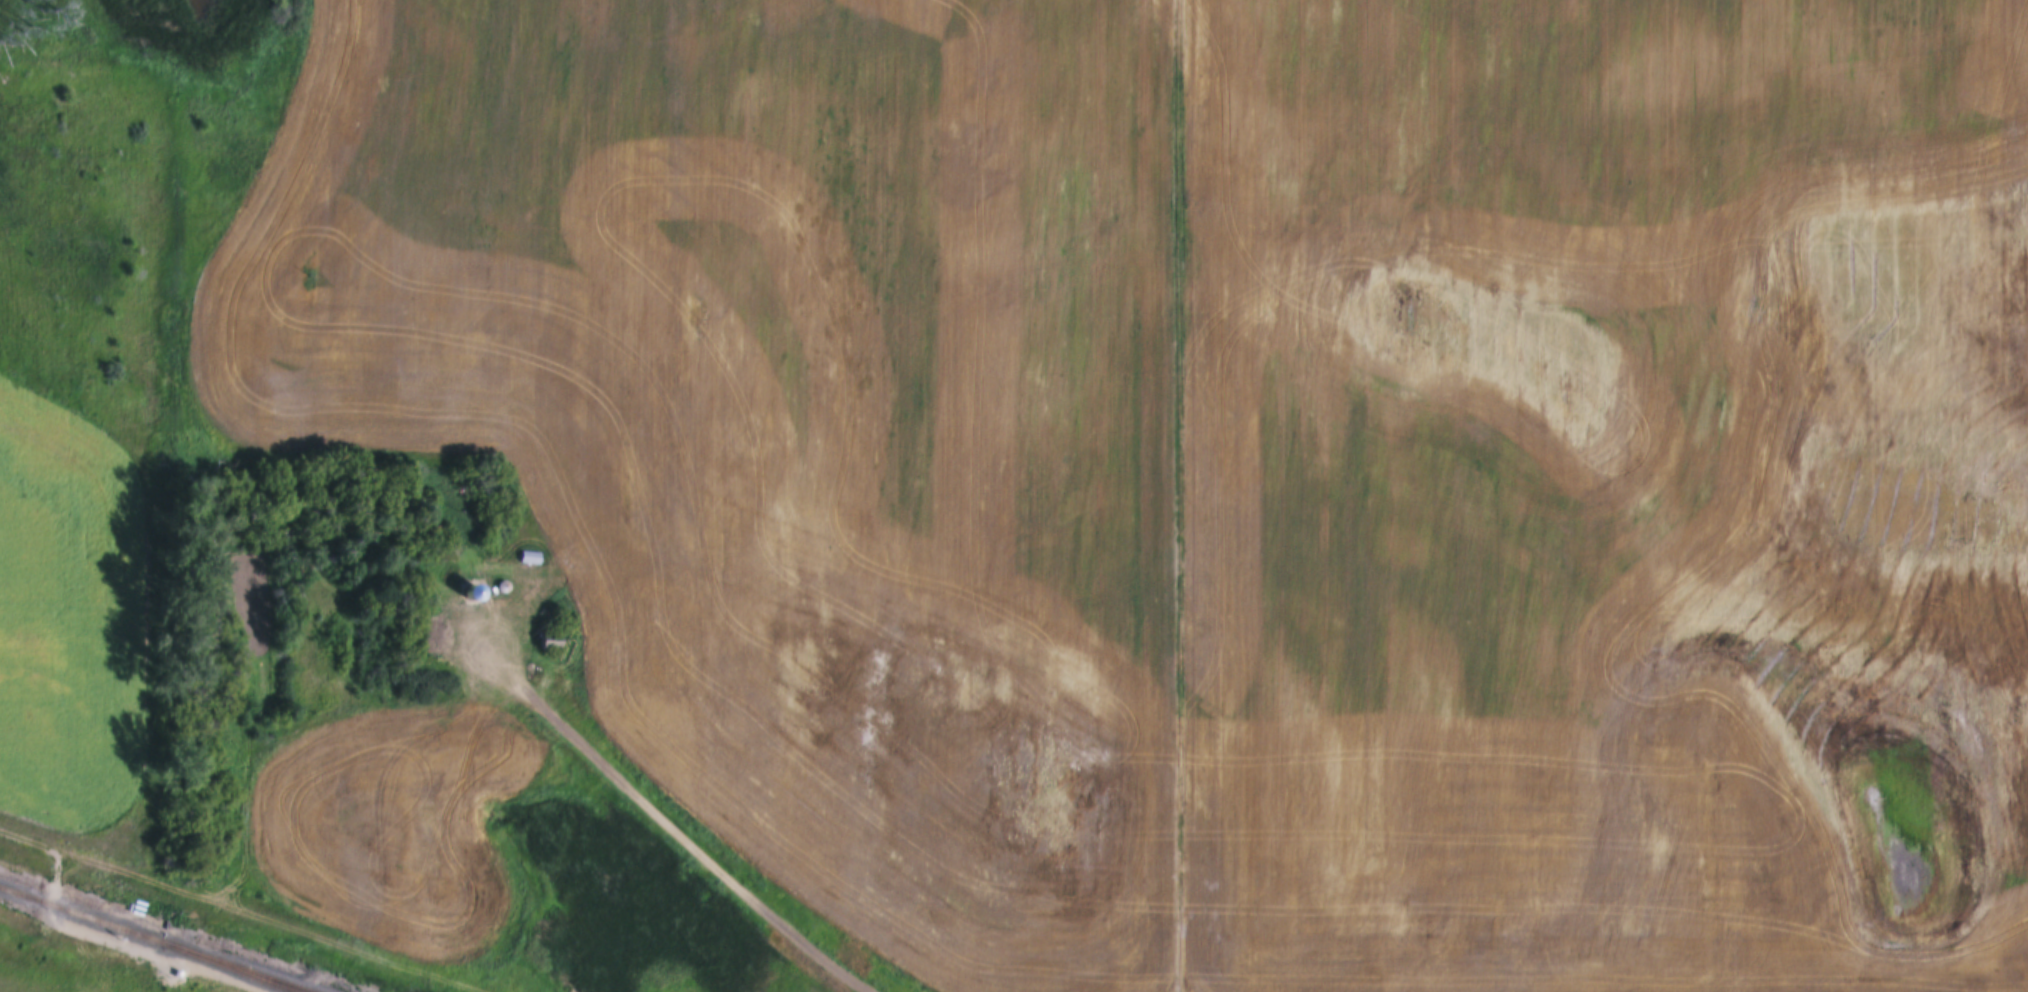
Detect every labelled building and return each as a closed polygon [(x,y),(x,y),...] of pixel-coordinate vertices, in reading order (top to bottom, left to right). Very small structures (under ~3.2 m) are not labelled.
[(537,552),(515,551),(515,564),(537,565),(537,552)] [(169,959),(175,961),(172,968),(166,966),(169,959)]
